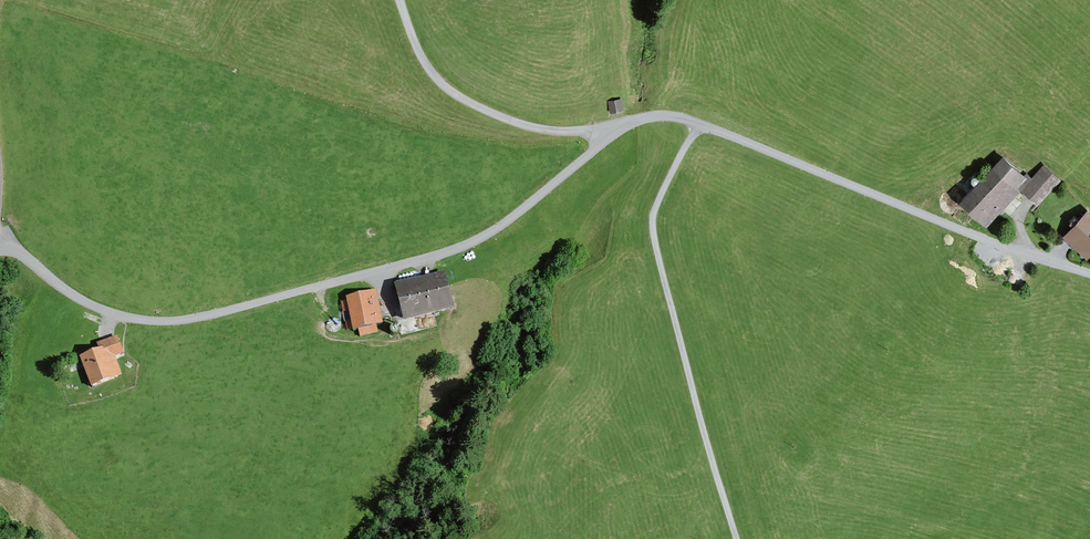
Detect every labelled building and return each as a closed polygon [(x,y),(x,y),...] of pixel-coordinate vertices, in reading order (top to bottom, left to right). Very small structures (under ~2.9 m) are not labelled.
[(625,101),(612,104),(615,114),(628,111),(625,101)] [(962,199),(987,222),(1020,185),(1027,178),(1002,155),(962,199)] [(1042,163),(1020,185),(1037,201),(1059,179),(1058,178),(1042,163)] [(1062,232),(1086,255),(1089,251),(1089,212),(1086,208),(1062,232)] [(452,274),(401,287),(410,322),(461,309),(452,274)] [(384,322),(375,290),(348,297),(349,300),(341,302),(343,311),(351,309),(354,319),(346,321),(348,330),(355,328),(356,331),(359,330),(361,336),(379,331),(377,324),(384,322)] [(108,351),(87,358),(98,389),(128,378),(121,358),(129,355),(122,336),(105,342),(108,351)]
